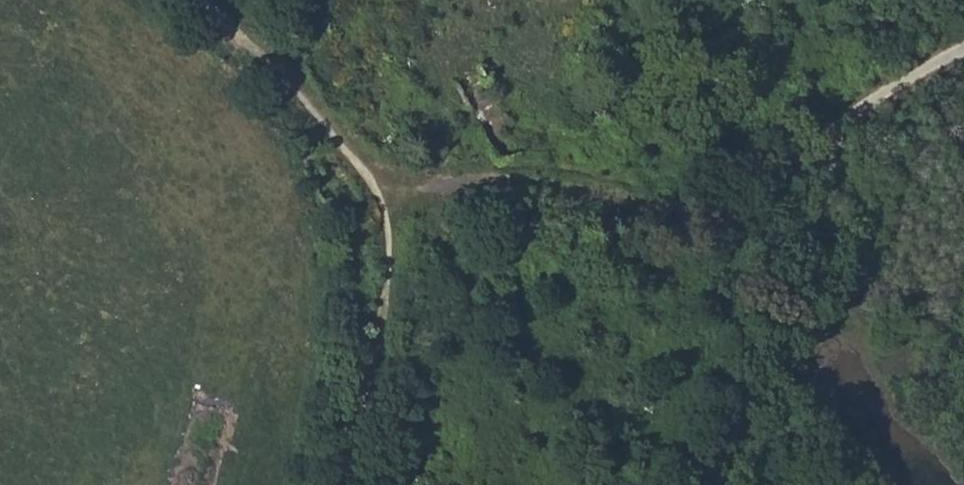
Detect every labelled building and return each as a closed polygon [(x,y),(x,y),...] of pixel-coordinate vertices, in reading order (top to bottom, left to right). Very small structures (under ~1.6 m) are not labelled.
[(447,11),(441,0),(440,0),(438,1),(445,13),(447,11)] [(458,92),(478,130),(503,117),(482,77),(458,92)]
